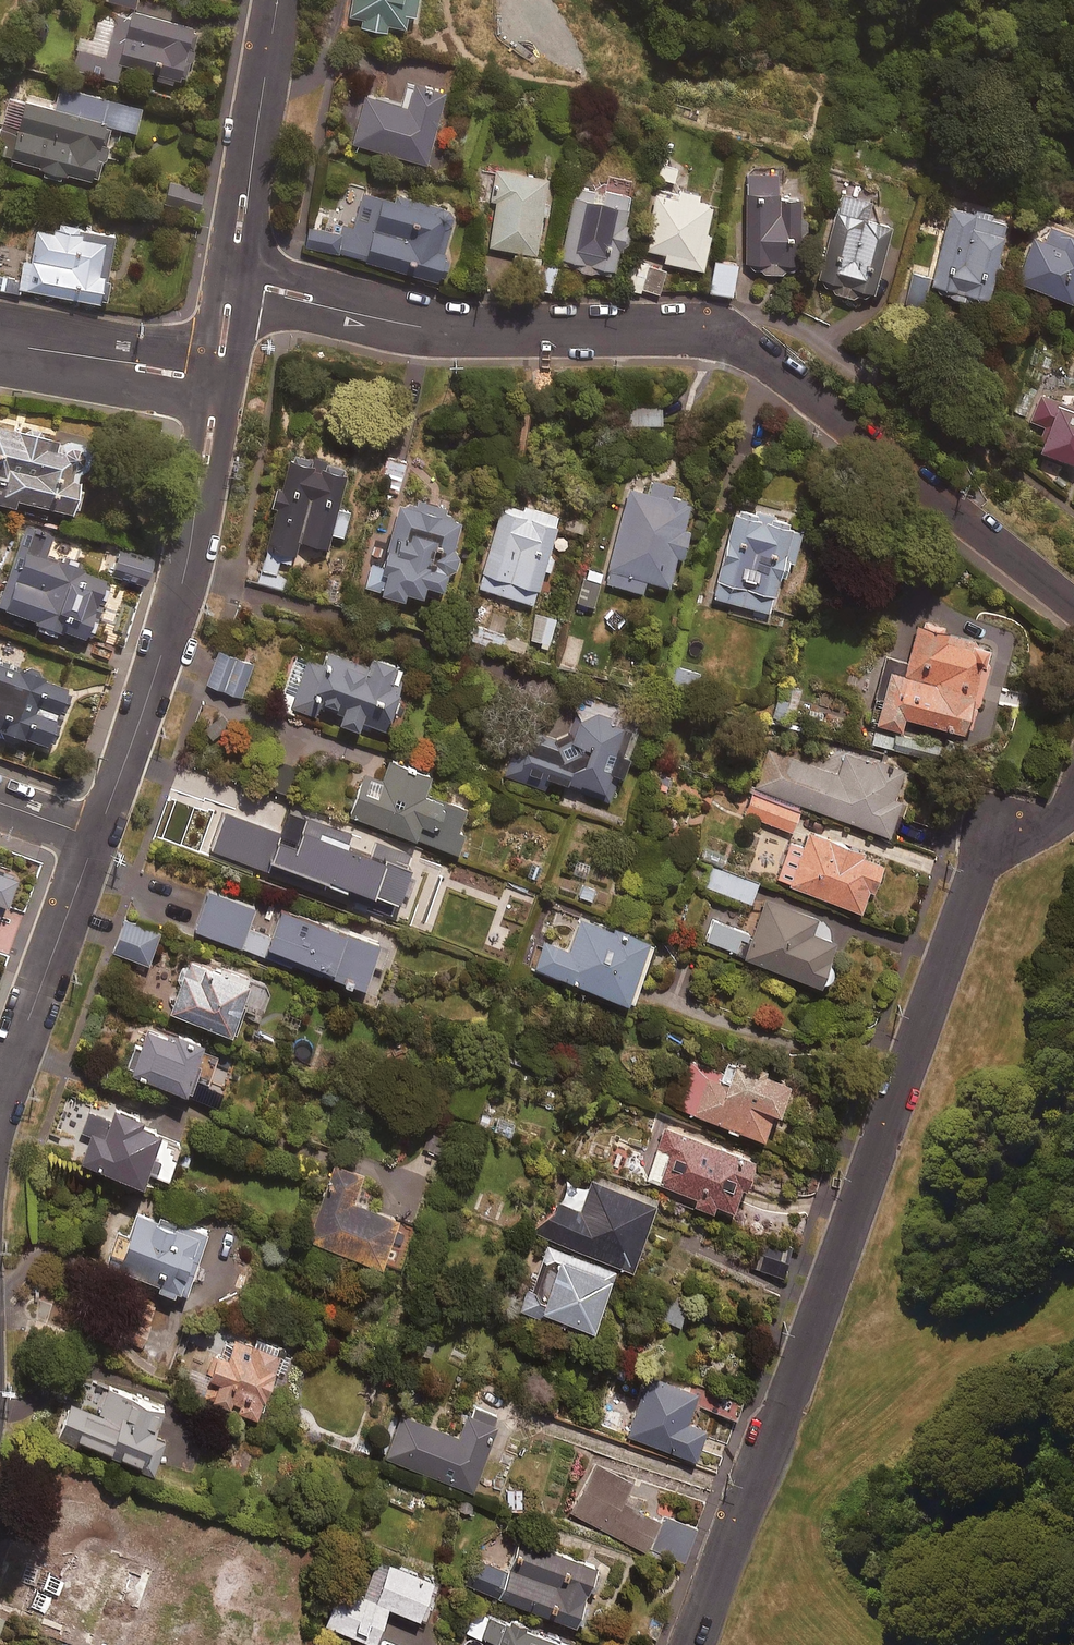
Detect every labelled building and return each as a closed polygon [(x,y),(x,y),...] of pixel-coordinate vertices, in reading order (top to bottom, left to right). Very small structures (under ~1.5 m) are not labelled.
[(93,43),(82,40),(75,69),(118,80),(123,62),(159,71),(157,76),(186,83),(200,25),(134,9),(136,0),(103,0),(93,43)] [(352,15),(363,17),(362,25),(406,32),(409,12),(417,13),(419,0),(355,0),(352,15)] [(452,85),(415,75),(406,104),(366,93),(352,141),(430,164),(452,85)] [(62,86),(57,106),(27,99),(20,127),(3,123),(0,135),(0,154),(97,178),(110,123),(137,130),(143,106),(62,86)] [(673,139),(665,137),(654,176),(674,181),(678,167),(666,164),(673,139)] [(544,213),(551,214),(553,200),(546,199),(550,176),(502,169),(490,246),(537,253),(544,213)] [(763,268),(763,272),(787,272),(787,268),(800,268),(801,196),(779,196),(780,171),(749,171),(748,268),(763,268)] [(204,190),(171,182),(166,204),(199,211),(204,190)] [(870,190),(840,182),(825,245),(829,246),(818,289),(868,301),(887,226),(863,220),(870,190)] [(561,263),(616,275),(621,250),(624,251),(630,223),(627,222),(633,193),(607,188),(606,192),(577,186),(561,263)] [(700,196),(701,192),(679,187),(678,192),(656,188),(645,248),(667,252),(665,261),(705,268),(711,233),(708,232),(714,198),(700,196)] [(355,222),(339,231),(311,224),(306,245),(439,279),(457,212),(364,188),(355,222)] [(929,286),(936,288),(935,294),(974,304),(975,300),(984,302),(1004,221),(949,207),(929,286)] [(20,286),(107,302),(112,279),(108,278),(116,234),(92,229),(91,235),(79,233),(81,223),(60,219),(59,229),(37,225),(32,255),(26,254),(20,286)] [(1047,226),(1042,242),(1032,238),(1016,284),(1068,301),(1073,283),(1073,235),(1047,226)] [(737,263),(714,259),(709,290),(733,294),(737,263)] [(631,261),(624,287),(642,292),(643,288),(660,292),(666,270),(631,261)] [(1073,395),(1070,406),(1037,395),(1028,421),(1044,427),(1035,452),(1073,465),(1073,395)] [(662,405),(631,405),(631,424),(662,424),(662,405)] [(0,428),(0,506),(13,509),(15,501),(69,514),(85,449),(0,428)] [(349,468),(294,453),(263,568),(277,571),(281,558),(294,561),(300,537),(330,545),(333,532),(344,535),(351,509),(339,506),(349,468)] [(676,483),(654,477),(650,492),(631,488),(607,582),(644,591),(647,578),(672,584),(680,554),(685,555),(692,529),(686,527),(693,499),(673,494),(676,483)] [(449,573),(455,575),(461,551),(455,549),(464,514),(403,498),(379,590),(406,597),(408,589),(425,593),(428,581),(445,586),(449,573)] [(557,556),(548,553),(560,515),(505,499),(479,586),(534,602),(544,568),(552,571),(557,556)] [(731,602),(728,612),(769,623),(782,574),(787,575),(792,555),(796,556),(805,521),(739,504),(714,598),(731,602)] [(18,565),(25,568),(21,582),(13,579),(3,611),(37,622),(35,630),(54,636),(56,630),(87,641),(107,581),(79,572),(80,569),(22,551),(18,565)] [(149,562),(120,554),(116,566),(146,574),(149,562)] [(603,573),(589,570),(581,603),(595,606),(603,573)] [(509,618),(487,611),(483,625),(504,632),(509,618)] [(537,614),(530,639),(542,643),(541,647),(548,649),(556,619),(537,614)] [(995,647),(920,624),(908,662),(887,656),(868,719),(903,730),(907,715),(968,734),(995,647)] [(254,662),(219,649),(207,682),(242,695),(254,662)] [(340,721),(369,730),(370,726),(388,731),(409,665),(374,654),(370,664),(335,653),(332,665),(308,658),(293,707),(317,715),(320,705),(342,712),(340,721)] [(703,671),(676,664),(671,683),(698,691),(703,671)] [(0,665),(0,731),(46,747),(66,688),(0,665)] [(801,689),(782,684),(774,716),(793,721),(801,689)] [(846,697),(824,690),(819,705),(841,713),(846,697)] [(554,742),(520,731),(505,774),(546,788),(551,775),(583,786),(581,790),(611,800),(619,774),(624,776),(632,754),(625,752),(634,726),(623,722),(617,710),(607,701),(589,696),(580,697),(568,703),(554,742)] [(945,748),(898,734),(894,747),(941,762),(945,748)] [(840,773),(770,749),(756,787),(891,834),(903,800),(896,798),(906,768),(848,748),(840,773)] [(433,773),(391,759),(382,784),(365,778),(352,815),(460,852),(467,832),(460,830),(468,808),(426,794),(433,773)] [(801,811),(753,794),(746,814),(794,831),(801,811)] [(805,845),(791,840),(778,877),(792,882),(791,885),(864,911),(872,888),(877,890),(886,863),(864,856),(866,851),(810,831),(805,845)] [(759,883),(719,868),(709,896),(750,911),(759,883)] [(0,875),(0,915),(14,880),(0,875)] [(364,990),(382,942),(284,907),(273,936),(249,927),(257,906),(211,890),(197,930),(364,990)] [(822,916),(761,892),(745,928),(713,918),(706,940),(824,985),(833,978),(835,973),(836,968),(832,961),(838,941),(832,938),(830,927),(820,921),(822,916)] [(653,941),(580,915),(567,950),(544,942),(536,967),(632,1001),(653,941)] [(161,931),(126,919),(115,952),(150,963),(161,931)] [(272,988),(191,959),(173,1009),(234,1031),(240,1014),(260,1021),(272,988)] [(135,1045),(127,1069),(191,1090),(195,1077),(210,1082),(216,1064),(201,1059),(206,1044),(149,1024),(141,1047),(135,1045)] [(782,1112),(794,1081),(768,1072),(770,1066),(749,1058),(747,1064),(729,1057),(724,1073),(690,1061),(685,1073),(677,1070),(666,1101),(766,1138),(777,1110),(782,1112)] [(143,1119),(116,1109),(111,1122),(103,1119),(98,1132),(94,1131),(83,1159),(145,1181),(164,1130),(142,1122),(143,1119)] [(452,1124),(435,1117),(424,1148),(442,1154),(452,1124)] [(759,1160),(665,1128),(648,1179),(699,1196),(696,1204),(715,1210),(717,1203),(737,1209),(745,1186),(750,1188),(759,1160)] [(365,1174),(336,1164),(310,1238),(383,1265),(400,1218),(354,1202),(365,1174)] [(661,1199),(595,1174),(581,1213),(552,1202),(540,1235),(634,1270),(661,1199)] [(208,1233),(139,1210),(119,1269),(188,1293),(208,1233)] [(793,1247),(766,1240),(758,1270),(785,1277),(793,1247)] [(616,1271),(547,1247),(525,1310),(543,1317),(545,1310),(596,1328),(616,1271)] [(692,1304),(672,1297),(663,1322),(683,1329),(692,1304)] [(284,1350),(239,1333),(229,1359),(192,1345),(177,1386),(259,1417),(284,1350)] [(700,1394),(651,1377),(630,1436),(698,1460),(708,1429),(690,1423),(700,1394)] [(165,1408),(109,1388),(100,1414),(72,1404),(60,1439),(80,1446),(155,1473),(166,1443),(154,1438),(165,1408)] [(745,1399),(708,1388),(702,1408),(739,1419),(745,1399)] [(402,1416),(386,1462),(474,1493),(501,1416),(475,1407),(464,1437),(402,1416)] [(625,1503),(634,1481),(594,1465),(572,1518),(658,1553),(658,1554),(685,1565),(699,1529),(668,1516),(667,1519),(625,1503)] [(523,1489),(507,1489),(508,1509),(523,1508),(523,1489)] [(600,1568),(522,1539),(510,1572),(481,1561),(472,1586),(578,1626),(600,1568)] [(435,1581),(377,1559),(365,1590),(342,1582),(326,1625),(376,1644),(390,1607),(421,1619),(435,1581)] [(490,1617),(482,1638),(501,1644),(500,1644),(565,1644),(490,1617)]
